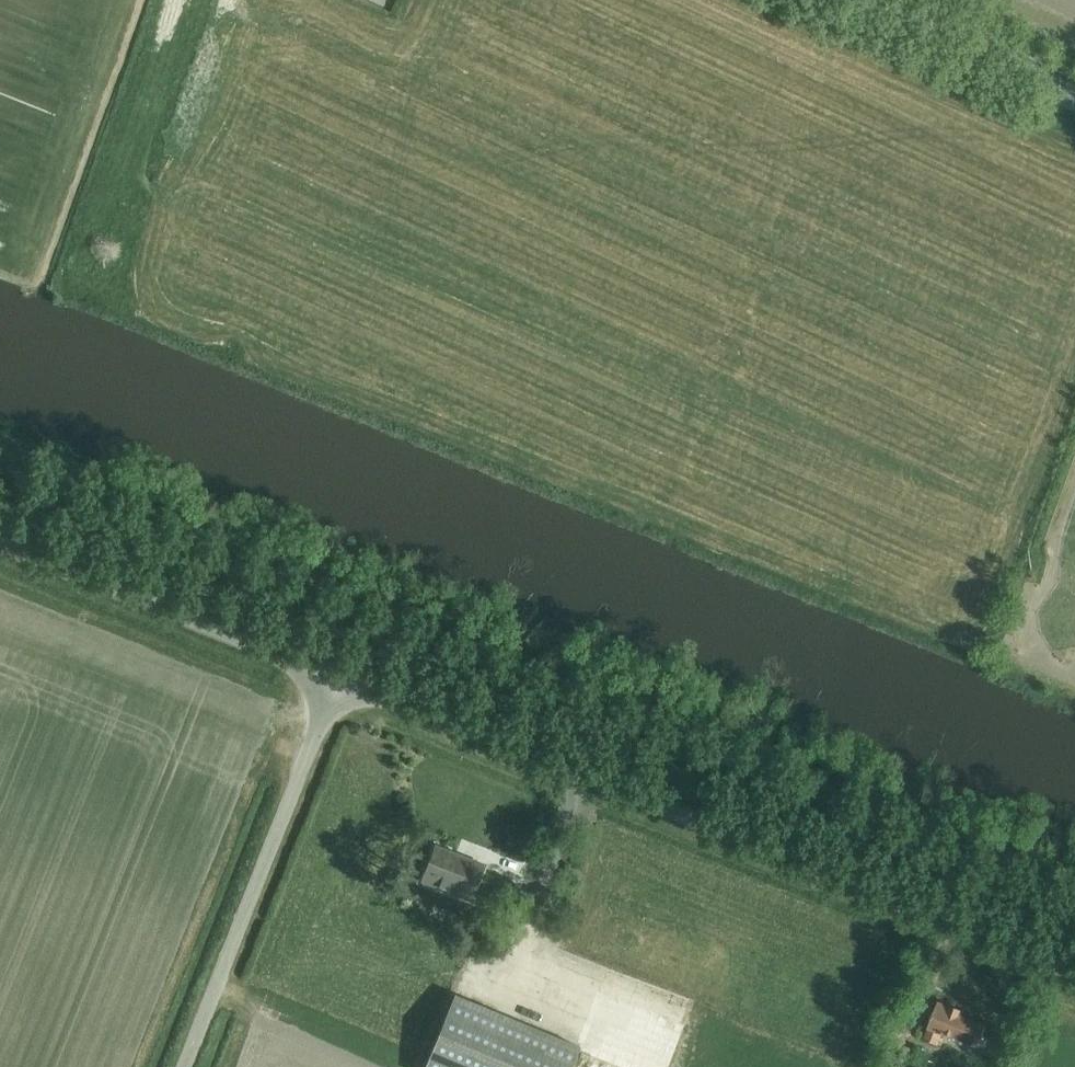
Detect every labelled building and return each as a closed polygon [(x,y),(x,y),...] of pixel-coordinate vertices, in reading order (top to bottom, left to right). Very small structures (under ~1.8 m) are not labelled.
[(423,881),(470,899),(483,867),(436,849),(423,881)] [(579,1048),(454,995),(424,1066),(571,1066),(579,1048)] [(943,1034),(978,1047),(987,1026),(960,1016),(962,1011),(952,1007),(951,1008),(939,1004),(925,1040),(938,1046),(943,1034)]
